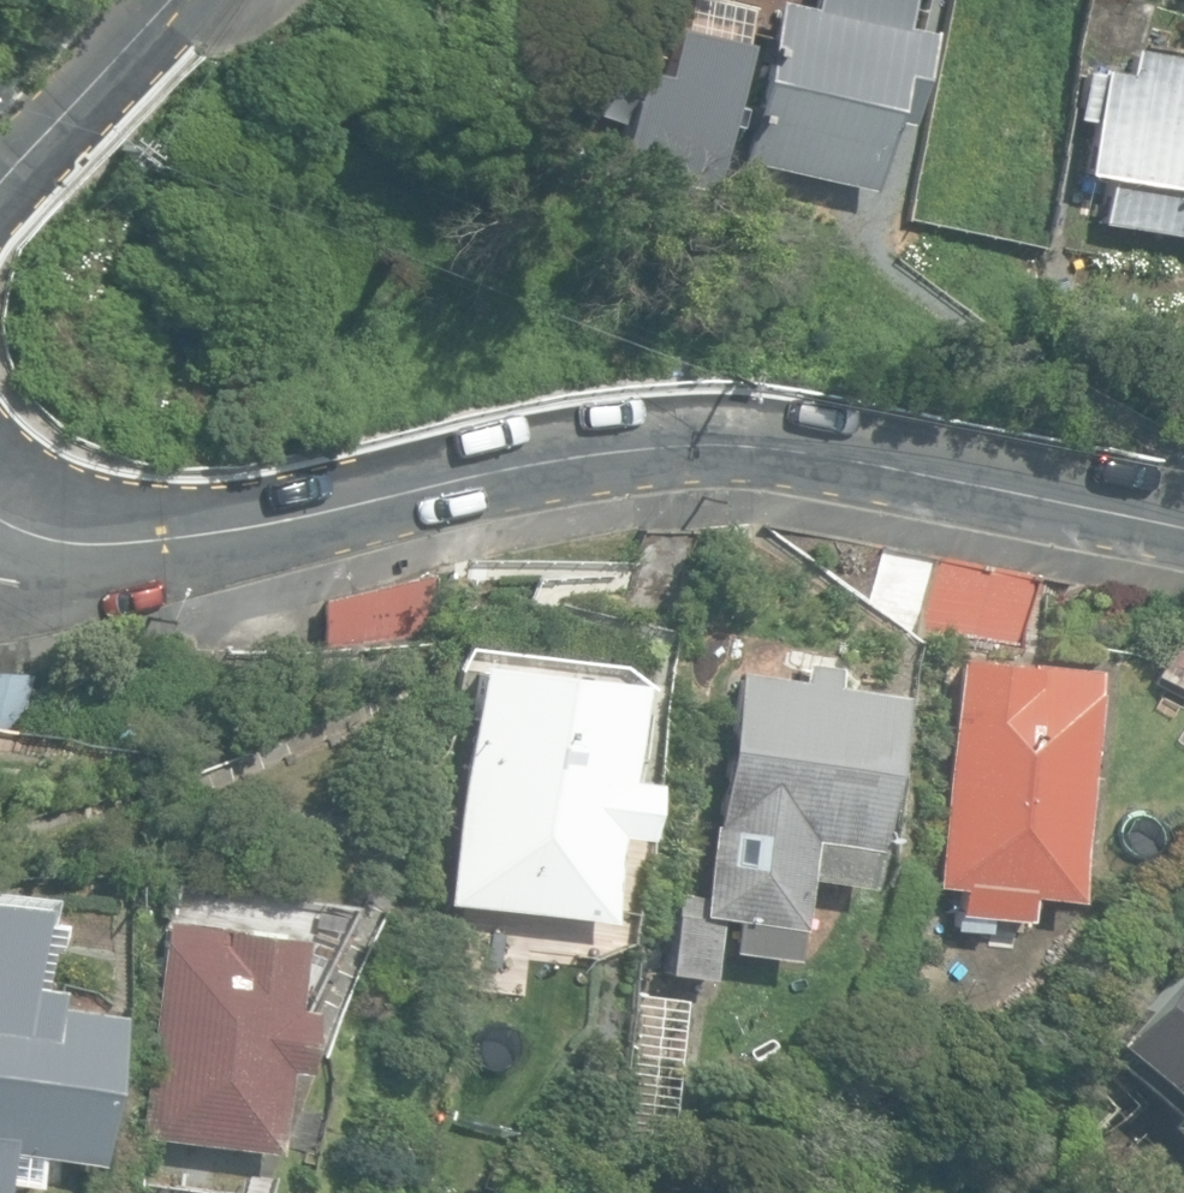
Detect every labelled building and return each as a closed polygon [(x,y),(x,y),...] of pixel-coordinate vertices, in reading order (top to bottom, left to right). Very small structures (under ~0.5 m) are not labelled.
[(869,188),(885,116),(907,122),(928,31),(899,24),(905,0),(809,0),(809,3),(793,0),(776,0),(740,159),(869,188)] [(1125,47),(1122,70),(1098,66),(1097,74),(1079,71),(1072,119),(1089,121),(1081,172),(1105,176),(1098,224),(1183,237),(1183,55),(1125,47)] [(870,609),(914,643),(929,555),(879,546),(870,609)] [(969,648),(981,566),(929,555),(914,643),(969,648)] [(981,566),(969,648),(1018,651),(1032,576),(981,566)] [(322,597),(333,646),(433,625),(422,575),(322,597)] [(727,946),(792,956),(803,874),(863,883),(890,689),(828,680),(830,663),(801,659),(799,676),(733,666),(698,912),(731,917),(727,946)] [(954,912),(1026,920),(1028,894),(1071,898),(1092,691),(1090,691),(1091,673),(955,659),(932,883),(957,886),(954,912)] [(445,901),(605,919),(614,832),(636,835),(643,777),(622,775),(632,680),(472,662),(445,901)] [(19,731),(25,676),(0,673),(0,729),(19,731)] [(5,1179),(37,1183),(40,1152),(91,1158),(109,1010),(50,1003),(53,984),(39,983),(44,942),(48,942),(51,920),(32,918),(33,903),(0,899),(0,1192),(3,1192),(5,1179)] [(678,974),(707,977),(711,919),(682,917),(678,974)] [(136,1134),(274,1151),(285,1066),(299,1068),(307,1006),(292,1004),(301,936),(163,919),(136,1134)] [(1114,1040),(1183,1102),(1164,1124),(1183,1141),(1183,962),(1114,1040)]
